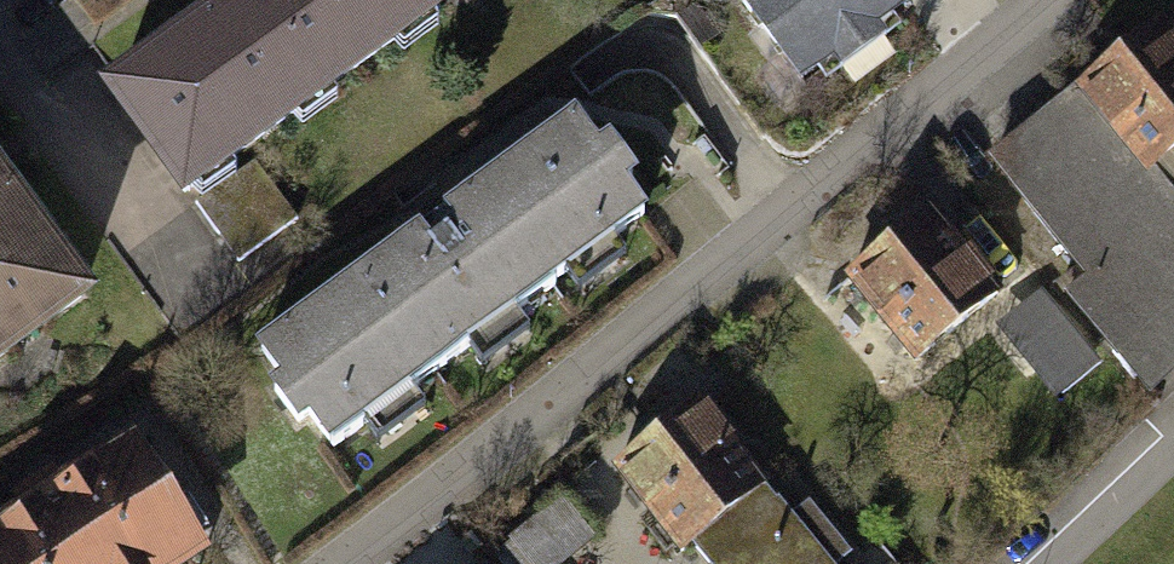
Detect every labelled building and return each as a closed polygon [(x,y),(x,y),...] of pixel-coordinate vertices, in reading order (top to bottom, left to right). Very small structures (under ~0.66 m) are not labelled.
[(108,94),(187,201),(441,12),(432,0),(234,0),(108,94)] [(803,76),(903,0),(745,0),(803,76)] [(1084,91),(1153,174),(1173,156),(1173,40),(1163,26),(1084,91)] [(1084,91),(998,161),(1094,278),(1072,295),(1151,392),(1173,373),(1173,200),(1153,174),(1084,91)] [(577,116),(258,343),(325,435),(643,208),(577,116)] [(86,299),(0,183),(0,362),(86,299)] [(929,234),(839,303),(891,370),(981,301),(929,234)] [(623,485),(684,563),(718,563),(779,511),(789,505),(716,413),(623,485)] [(0,525),(0,563),(177,563),(196,551),(126,443),(0,525)] [(718,563),(824,563),(779,511),(718,563)]
